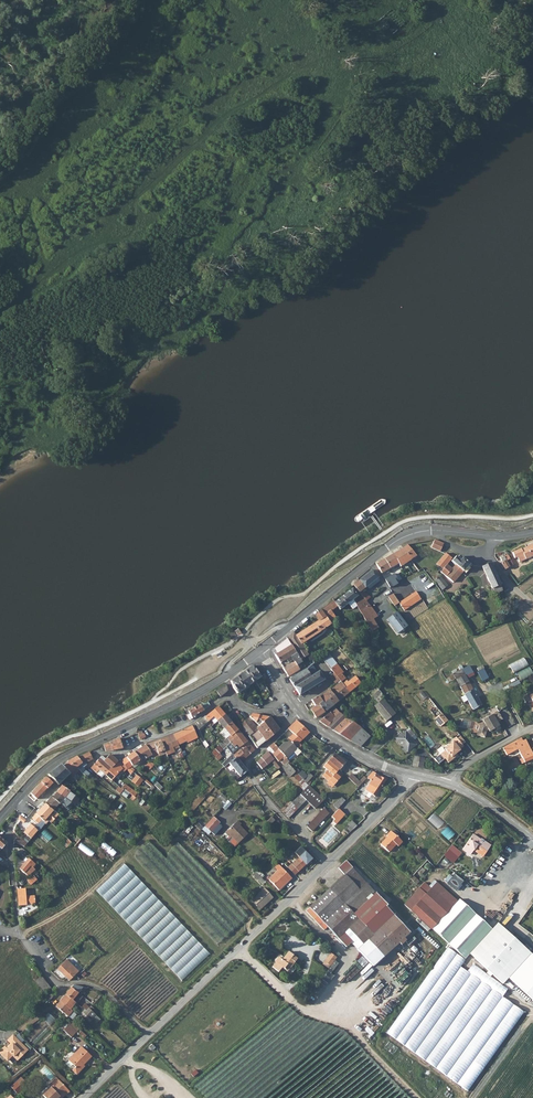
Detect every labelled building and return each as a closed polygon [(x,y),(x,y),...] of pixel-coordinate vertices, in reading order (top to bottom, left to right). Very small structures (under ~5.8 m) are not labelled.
[(441,549),(447,552),(450,554),(454,549),(435,540),(431,548),(440,551),(441,549)] [(415,553),(407,545),(403,549),(411,561),(417,557),(415,553)] [(532,556),(532,545),(527,548),(529,552),(518,558),(520,562),(532,556)] [(513,553),(515,559),(518,558),(529,552),(527,548),(518,552),(518,551),(513,553)] [(403,549),(394,554),(398,563),(401,567),(411,561),(403,549)] [(391,569),(398,563),(394,554),(385,560),(391,569)] [(439,567),(443,570),(446,566),(451,561),(452,559),(446,554),(436,565),(439,567)] [(456,565),(463,572),(466,574),(471,569),(470,568),(472,566),(471,564),(470,565),(462,559),(459,561),(456,557),(452,562),(456,565)] [(382,574),(391,569),(385,560),(377,565),(382,574)] [(500,586),(490,564),(482,567),(492,590),(493,589),(500,586)] [(451,570),(446,566),(443,570),(441,573),(453,583),(463,572),(456,565),(451,570)] [(353,586),(364,600),(368,604),(369,603),(368,601),(370,598),(367,595),(362,591),(367,587),(378,579),(372,571),(353,586)] [(440,576),(437,573),(432,577),(435,580),(437,583),(439,586),(444,581),(440,576)] [(395,574),(385,579),(390,587),(399,582),(399,581),(401,581),(399,578),(397,579),(395,574)] [(369,590),(380,582),(378,579),(367,587),(369,590)] [(471,592),(480,608),(488,604),(485,599),(491,596),(484,584),(471,592)] [(493,589),(495,594),(502,591),(500,586),(493,589)] [(358,597),(352,590),(335,603),(333,601),(321,611),(330,624),(336,619),(330,612),(337,607),(340,610),(358,597)] [(399,600),(398,601),(399,603),(404,611),(421,600),(415,592),(400,602),(399,600)] [(395,606),(399,603),(398,601),(393,594),(389,597),(393,604),(395,606)] [(370,606),(368,604),(364,600),(356,605),(360,613),(370,606)] [(377,615),(370,606),(360,613),(369,629),(372,633),(378,629),(377,625),(381,622),(377,615)] [(330,624),(321,611),(315,615),(320,622),(296,637),(301,645),(304,643),(331,625),(330,624)] [(407,627),(396,613),(386,620),(397,635),(407,627)] [(231,640),(237,636),(234,631),(228,636),(231,640)] [(525,657),(510,665),(515,673),(529,665),(525,657)] [(314,665),(313,662),(312,661),(304,666),(306,670),(306,671),(314,665)] [(334,675),(339,682),(341,684),(349,692),(360,684),(355,678),(348,683),(347,682),(345,683),(344,681),(345,680),(342,675),(344,673),(337,665),(336,666),(335,665),(333,666),(334,667),(331,670),(334,675)] [(253,667),(241,676),(249,687),(257,682),(259,685),(263,682),(253,667)] [(522,680),(532,676),(532,672),(531,668),(519,672),(522,680)] [(290,680),(295,688),(311,678),(306,671),(306,670),(290,680)] [(481,705),(461,670),(452,675),(455,679),(451,681),(454,686),(458,684),(465,696),(468,701),(473,710),(481,705)] [(488,679),(484,670),(477,673),(482,682),(488,679)] [(311,678),(295,688),(300,696),(324,681),(319,673),(311,678)] [(334,675),(330,678),(335,684),(335,685),(339,682),(334,675)] [(241,676),(231,683),(232,688),(241,699),(246,696),(243,691),(249,687),(241,676)] [(324,695),(327,699),(333,706),(349,692),(341,684),(330,692),(329,691),(324,695)] [(217,693),(220,698),(223,696),(227,691),(226,686),(219,690),(220,691),(217,693)] [(375,701),(380,694),(375,688),(369,693),(375,701)] [(375,701),(377,703),(382,700),(383,698),(380,694),(375,701)] [(320,698),(319,697),(312,701),(315,707),(316,707),(327,699),(324,695),(320,698)] [(315,707),(310,710),(316,719),(333,706),(327,699),(316,707),(315,707)] [(394,715),(382,700),(377,703),(373,707),(385,722),(394,715)] [(189,713),(190,715),(193,720),(195,719),(197,717),(196,715),(205,711),(210,706),(208,702),(189,713)] [(206,718),(205,717),(196,724),(199,731),(214,718),(218,722),(225,716),(218,708),(206,718)] [(335,709),(332,711),(319,722),(333,732),(345,718),(338,713),(335,709)] [(502,719),(497,712),(480,720),(482,723),(478,726),(476,736),(484,738),(486,731),(488,732),(492,730),(496,735),(501,732),(496,723),(502,719)] [(442,714),(434,720),(441,728),(448,722),(442,714)] [(259,716),(252,715),(249,718),(255,723),(259,716)] [(232,724),(225,716),(218,722),(224,730),(232,724)] [(255,723),(258,726),(262,723),(269,718),(259,716),(255,723)] [(345,718),(333,732),(339,736),(352,722),(346,717),(345,718)] [(267,735),(270,739),(279,731),(269,718),(262,723),(263,725),(258,729),(250,722),(246,721),(244,723),(243,726),(243,728),(244,732),(258,749),(266,742),(263,738),(267,735)] [(288,730),(294,735),(301,741),(309,734),(297,721),(288,730)] [(348,741),(358,727),(352,722),(339,736),(348,741)] [(220,755),(228,747),(229,745),(240,735),(232,724),(224,730),(230,737),(225,740),(223,742),(223,743),(220,746),(219,746),(212,753),(217,758),(220,755)] [(187,742),(188,743),(191,741),(198,738),(192,727),(173,735),(178,746),(187,742)] [(370,737),(367,735),(358,727),(348,741),(360,748),(370,737)] [(230,737),(224,730),(221,734),(225,740),(230,737)] [(414,736),(411,732),(410,730),(406,733),(405,733),(397,740),(408,752),(416,745),(410,739),(414,736)] [(161,741),(162,743),(165,751),(178,746),(173,735),(161,741)] [(236,752),(236,751),(239,748),(247,742),(240,735),(229,745),(230,746),(231,745),(236,752)] [(288,740),(295,747),(299,750),(303,746),(299,743),(301,741),(294,735),(288,740)] [(462,746),(466,743),(461,737),(457,740),(462,746)] [(200,742),(198,738),(191,741),(195,747),(200,742)] [(462,746),(457,740),(456,738),(452,741),(452,743),(444,750),(445,751),(439,756),(442,759),(444,759),(448,764),(453,760),(452,759),(460,752),(459,751),(464,748),(462,746)] [(532,760),(532,758),(530,750),(525,740),(523,742),(521,739),(516,742),(526,763),(532,760)] [(119,740),(104,747),(106,752),(113,752),(123,750),(119,740)] [(299,750),(295,747),(288,740),(279,749),(278,749),(288,762),(290,761),(287,758),(293,752),(296,756),(301,752),(299,750)] [(244,748),(251,755),(255,751),(247,742),(239,748),(241,750),(244,748)] [(516,742),(514,743),(518,750),(522,759),(525,764),(526,763),(516,742)] [(156,751),(157,751),(155,746),(154,743),(146,747),(149,750),(148,751),(150,754),(156,751)] [(157,753),(158,754),(164,752),(165,751),(162,743),(160,744),(155,746),(157,751),(156,751),(157,753)] [(506,756),(518,750),(514,743),(503,749),(506,756)] [(287,763),(288,762),(278,749),(279,749),(274,744),(269,748),(274,754),(272,756),(278,763),(280,761),(282,763),(280,765),(282,768),(281,769),(289,779),(293,775),(295,778),(298,776),(297,775),(287,763)] [(327,756),(332,749),(326,745),(325,748),(326,749),(323,752),(327,756)] [(146,747),(135,753),(140,760),(144,757),(146,760),(157,753),(156,751),(150,754),(148,751),(149,750),(146,747)] [(244,748),(241,750),(238,753),(236,754),(231,759),(232,761),(229,764),(240,778),(248,772),(240,763),(251,755),(244,748)] [(140,760),(135,753),(127,758),(121,763),(125,768),(127,770),(128,769),(133,773),(135,772),(135,770),(131,767),(132,766),(140,761),(140,760)] [(274,760),(268,753),(261,758),(262,759),(257,764),(263,770),(271,762),(278,770),(280,768),(273,761),(274,760)] [(85,764),(95,759),(89,754),(79,759),(77,758),(70,762),(76,769),(82,764),(83,765),(85,764)] [(339,770),(344,764),(344,763),(334,755),(328,761),(333,765),(339,770)] [(106,761),(102,758),(98,763),(93,768),(98,773),(101,770),(106,775),(117,763),(110,756),(106,761)] [(415,757),(413,767),(422,769),(424,759),(415,757)] [(147,766),(152,770),(155,764),(150,761),(147,766)] [(63,768),(73,778),(80,772),(79,771),(76,769),(70,762),(63,768)] [(117,763),(106,775),(112,782),(123,770),(119,765),(117,763)] [(335,774),(339,770),(333,765),(331,767),(327,763),(323,767),(327,771),(322,777),(329,782),(334,786),(340,778),(335,774)] [(76,769),(79,771),(80,772),(82,775),(84,772),(87,768),(85,764),(83,765),(82,764),(76,769)] [(61,766),(51,773),(47,776),(59,786),(67,777),(73,783),(73,782),(76,785),(78,783),(73,778),(63,768),(61,766)] [(301,772),(297,775),(298,776),(303,781),(306,777),(301,772)] [(371,781),(368,785),(378,791),(386,781),(373,773),(367,779),(371,781)] [(140,787),(145,780),(137,774),(132,781),(140,787)] [(306,777),(303,781),(306,784),(313,777),(309,774),(306,777)] [(348,778),(359,787),(362,784),(351,774),(348,778)] [(41,784),(47,790),(53,784),(47,779),(41,784)] [(31,795),(37,800),(47,790),(41,784),(31,795)] [(122,788),(124,790),(134,798),(137,795),(125,785),(123,787),(122,788)] [(374,797),(378,791),(368,785),(364,790),(374,797)] [(323,800),(308,786),(301,793),(300,795),(306,801),(314,809),(323,800)] [(57,794),(69,802),(71,803),(75,797),(69,793),(70,792),(62,787),(57,794)] [(119,787),(115,791),(120,795),(124,790),(122,788),(121,789),(119,787)] [(45,805),(53,811),(53,810),(59,804),(60,805),(62,802),(67,805),(69,802),(57,794),(53,798),(52,798),(45,805)] [(225,804),(228,801),(222,795),(219,798),(225,804)] [(306,801),(300,795),(283,813),(288,818),(306,801)] [(342,797),(335,806),(338,809),(345,800),(342,797)] [(53,810),(53,811),(45,805),(39,812),(32,820),(38,825),(35,829),(38,831),(38,832),(45,823),(46,824),(49,821),(51,822),(58,814),(53,810)] [(328,813),(323,807),(306,825),(312,831),(328,813)] [(33,818),(39,811),(36,808),(30,815),(33,818)] [(345,815),(339,809),(332,817),(338,822),(345,815)] [(220,823),(213,817),(205,827),(211,833),(220,823)] [(275,821),(272,818),(266,823),(270,826),(275,821)] [(230,838),(231,836),(238,844),(248,834),(240,825),(242,824),(239,821),(226,833),(230,838)] [(348,825),(352,829),(356,826),(351,821),(348,825)] [(195,826),(201,831),(204,828),(198,823),(195,826)] [(24,833),(31,839),(38,831),(35,829),(31,825),(24,833)] [(380,844),(388,852),(396,845),(398,847),(402,842),(391,831),(386,836),(387,837),(380,844)] [(479,854),(484,857),(491,847),(482,839),(481,841),(473,835),(463,850),(471,855),(475,850),(479,853),(479,854)] [(27,844),(17,837),(14,843),(24,848),(27,844)] [(92,857),(96,852),(83,842),(79,847),(92,857)] [(428,852),(437,859),(443,853),(433,845),(428,852)] [(458,850),(452,846),(444,855),(451,861),(455,856),(454,855),(458,850)] [(304,853),(295,862),(302,869),(311,860),(304,853)] [(25,873),(31,867),(33,868),(36,865),(28,859),(20,870),(25,874),(25,873)] [(345,874),(307,910),(315,919),(319,916),(339,937),(345,931),(351,938),(349,940),(373,965),(409,931),(386,906),(365,926),(354,914),(376,893),(352,868),(353,867),(346,860),(339,867),(345,874)] [(209,954),(125,863),(96,890),(181,980),(209,954)] [(277,872),(268,881),(279,892),(291,879),(278,865),(274,869),(277,872)] [(28,876),(33,869),(33,868),(31,867),(25,873),(28,876)] [(258,871),(256,873),(262,879),(264,877),(258,871)] [(454,888),(461,878),(453,872),(446,881),(454,888)] [(265,883),(262,879),(256,873),(253,876),(262,886),(265,883)] [(35,875),(28,881),(32,885),(39,879),(35,875)] [(411,875),(408,878),(415,884),(418,880),(411,875)] [(436,882),(425,894),(446,912),(456,900),(436,882)] [(410,911),(425,894),(419,888),(404,905),(410,911)] [(18,889),(19,899),(19,907),(35,905),(34,896),(26,897),(26,889),(18,889)] [(264,890),(252,902),(260,911),(273,899),(264,890)] [(431,929),(446,912),(425,894),(410,911),(431,929)] [(490,928),(457,899),(456,900),(446,912),(431,929),(464,958),(490,928)] [(498,921),(468,955),(502,985),(532,951),(498,921)] [(464,961),(446,948),(386,1033),(468,1091),(531,1002),(509,986),(507,988),(472,964),(466,972),(459,967),(464,961)] [(280,957),(276,962),(288,971),(298,958),(290,952),(283,959),(280,957)] [(332,964),(337,957),(332,952),(326,960),(332,964)] [(67,961),(59,969),(70,981),(79,972),(67,961)] [(74,986),(71,989),(79,994),(83,988),(74,986)] [(83,988),(79,994),(82,996),(87,989),(83,988)] [(71,989),(66,996),(76,1003),(78,1004),(83,998),(82,996),(79,994),(71,989)] [(48,1001),(49,1002),(52,998),(47,994),(40,1001),(44,1005),(48,1001)] [(71,1010),(76,1003),(66,996),(61,1002),(71,1010)] [(70,1010),(71,1010),(61,1002),(56,1007),(68,1017),(72,1012),(70,1010)] [(96,1015),(89,1008),(87,1011),(84,1014),(90,1020),(96,1015)] [(44,1020),(52,1025),(57,1018),(49,1013),(44,1020)] [(72,1039),(77,1033),(69,1025),(64,1031),(72,1039)] [(13,1036),(8,1041),(12,1045),(7,1049),(5,1047),(0,1051),(0,1054),(7,1061),(12,1056),(17,1061),(28,1051),(13,1036)] [(82,1047),(69,1060),(76,1067),(72,1070),(77,1075),(85,1067),(83,1066),(92,1057),(82,1047)] [(21,1078),(17,1082),(23,1089),(28,1085),(21,1078)] [(42,1095),(46,1097),(58,1097),(63,1093),(65,1095),(66,1096),(70,1092),(57,1078),(49,1085),(51,1087),(42,1095)] [(18,1094),(23,1089),(17,1082),(11,1088),(18,1094)]
